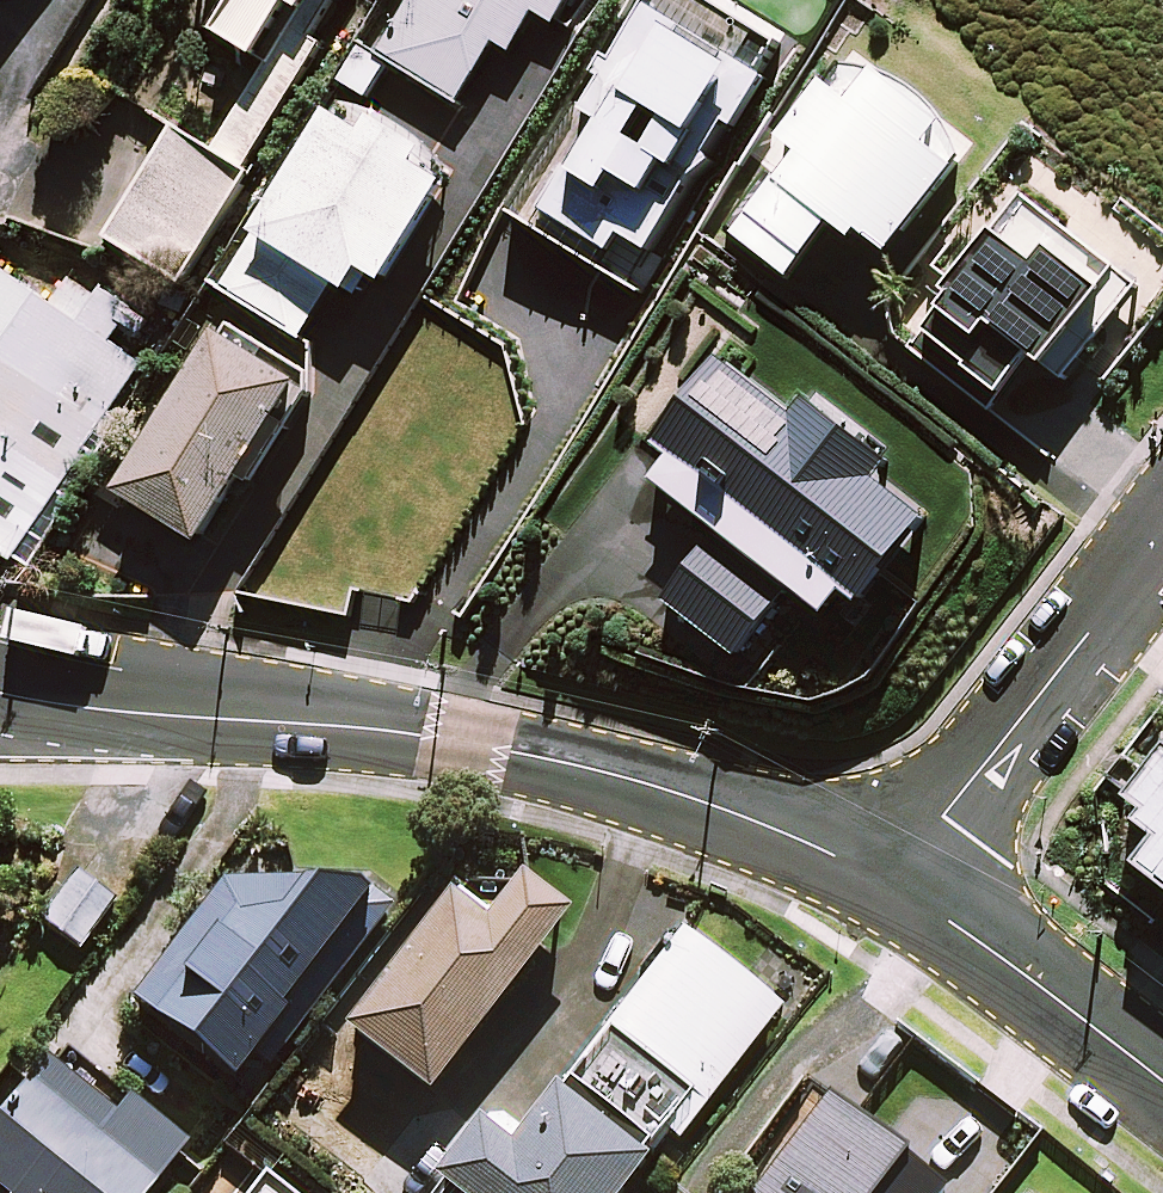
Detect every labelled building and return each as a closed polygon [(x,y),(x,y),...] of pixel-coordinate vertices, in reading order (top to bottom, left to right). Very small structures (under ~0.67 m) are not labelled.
[(225,21),(275,51),(219,145),(179,122),(114,231),(189,276),(258,162),(253,158),(331,28),(320,22),(334,0),(237,0),(225,21)] [(391,44),(473,93),(507,36),(524,46),(548,6),(569,19),(580,0),(418,0),(391,44)] [(706,108),(608,46),(553,133),(647,192),(610,250),(658,280),(731,163),(689,136),(706,108)] [(943,131),(955,115),(884,60),(857,94),(830,73),(788,127),(799,136),(729,225),(791,274),(842,209),(890,246),(966,148),(943,131)] [(381,121),(345,99),(268,222),(232,280),(313,330),(349,272),(364,282),(378,258),(400,272),(463,173),(433,154),(444,138),(391,105),(381,121)] [(1143,271),(1025,185),(926,320),(1008,379),(1032,345),(1070,372),(1105,323),(1143,271)] [(13,552),(20,556),(152,361),(0,259),(0,543),(13,552)] [(292,410),(315,370),(232,320),(134,481),(218,532),(256,468),(268,475),(303,417),(292,410)] [(859,596),(870,605),(889,581),(947,506),(816,404),(810,413),(743,361),(674,450),(739,500),(639,628),(665,648),(684,624),(741,668),(801,592),(839,622),(859,596)] [(391,388),(313,511),(387,557),(422,501),(438,510),(480,444),(391,388)] [(0,543),(0,572),(13,552),(0,543)] [(1137,792),(1162,811),(1162,757),(1137,792)] [(1149,844),(1162,855),(1162,826),(1149,844)] [(115,902),(75,871),(42,914),(82,945),(115,902)] [(440,1093),(581,911),(532,874),(497,919),(461,891),(355,1028),(440,1093)] [(145,1000),(246,1078),(299,1010),(294,1006),(383,891),(373,884),(235,883),(145,1000)] [(573,1076),(659,1144),(660,1142),(669,1130),(679,1138),(782,1002),(685,928),(573,1076)] [(0,1127),(0,1174),(22,1192),(157,1192),(200,1140),(143,1094),(129,1110),(60,1054),(0,1127)] [(444,1177),(465,1192),(632,1192),(659,1158),(567,1086),(521,1144),(489,1119),(444,1177)] [(856,1159),(875,1133),(829,1100),(762,1192),(902,1192),(856,1159)] [(248,1192),(293,1192),(263,1172),(248,1192)]
